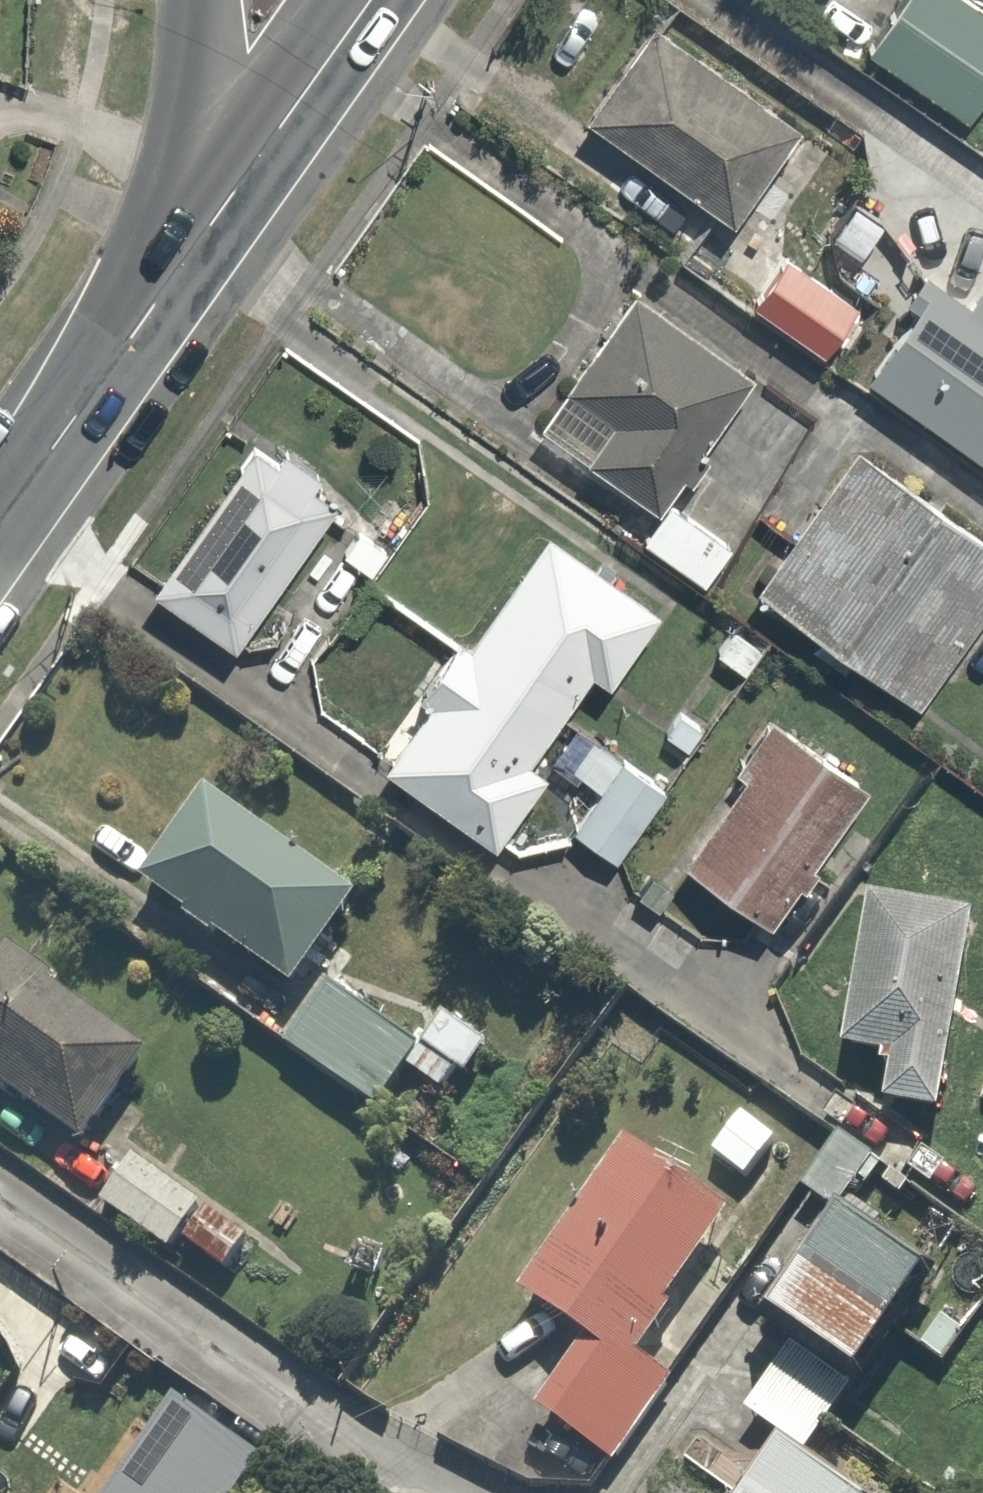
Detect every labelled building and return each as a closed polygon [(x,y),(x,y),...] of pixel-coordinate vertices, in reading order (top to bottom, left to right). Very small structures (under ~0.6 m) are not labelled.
[(981,0),(903,0),(874,46),(972,107),(982,88),(982,1),(981,0)] [(804,136),(656,31),(587,129),(736,233),(804,136)] [(860,298),(786,249),(753,299),(827,348),(860,298)] [(936,278),(869,368),(982,453),(982,286),(970,303),(936,278)] [(745,358),(631,280),(542,410),(656,488),(745,358)] [(249,435),(154,574),(236,630),(330,491),(249,435)] [(856,436),(755,567),(915,691),(982,603),(982,534),(856,436)] [(678,497),(650,535),(702,574),(730,536),(678,497)] [(475,633),(465,626),(412,701),(422,708),(385,760),(483,829),(540,747),(529,739),(594,649),(605,657),(653,589),(556,520),(475,633)] [(769,635),(734,611),(710,648),(745,671),(769,635)] [(757,729),(733,765),(741,770),(683,856),(767,913),(862,773),(777,716),(764,734),(757,729)] [(667,792),(621,758),(573,822),(620,857),(667,792)] [(215,778),(143,875),(291,984),(363,886),(215,778)] [(865,899),(851,1039),(890,1043),(886,1093),(947,1098),(966,909),(865,899)] [(0,940),(0,1078),(78,1139),(147,1051),(2,937),(0,940)] [(327,981),(289,1035),(371,1093),(409,1040),(327,981)] [(776,1132),(741,1106),(714,1143),(749,1169),(776,1132)] [(542,1399),(612,1450),(668,1372),(633,1346),(734,1206),(633,1133),(522,1287),(589,1335),(542,1399)] [(868,1156),(841,1135),(808,1178),(836,1199),(868,1156)] [(137,1155),(104,1202),(176,1252),(209,1205),(137,1155)] [(936,1271),(845,1203),(769,1304),(860,1372),(936,1271)] [(806,1454),(839,1409),(782,1367),(749,1411),(790,1442),(752,1492),(858,1492),(806,1454)] [(121,1449),(174,1492),(210,1492),(250,1444),(176,1383),(121,1449)]
